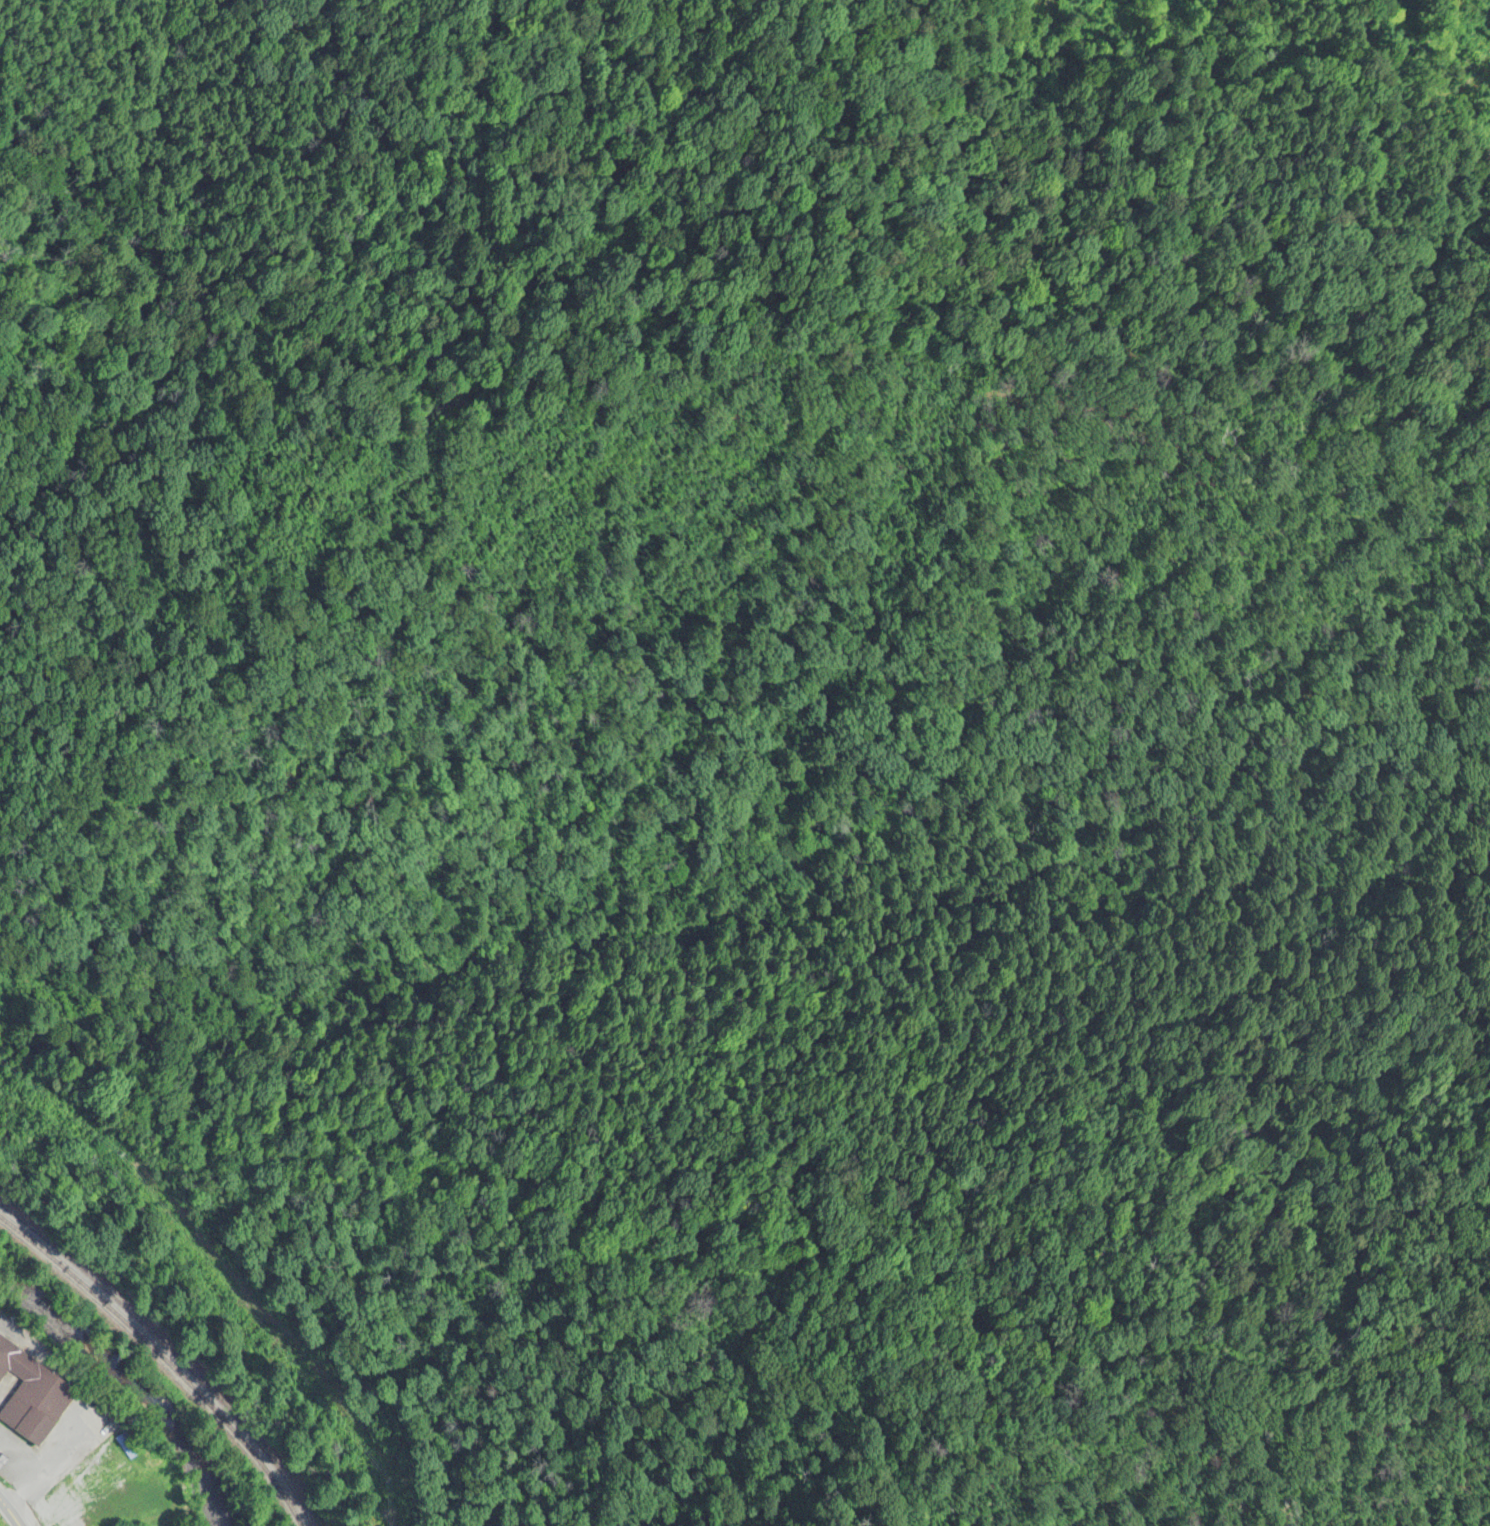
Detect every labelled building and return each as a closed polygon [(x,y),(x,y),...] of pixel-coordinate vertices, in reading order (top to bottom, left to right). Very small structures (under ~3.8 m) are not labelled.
[(9,1372),(24,1383),(0,1415),(0,1419),(38,1447),(76,1394),(0,1339),(0,1384),(9,1372)]
